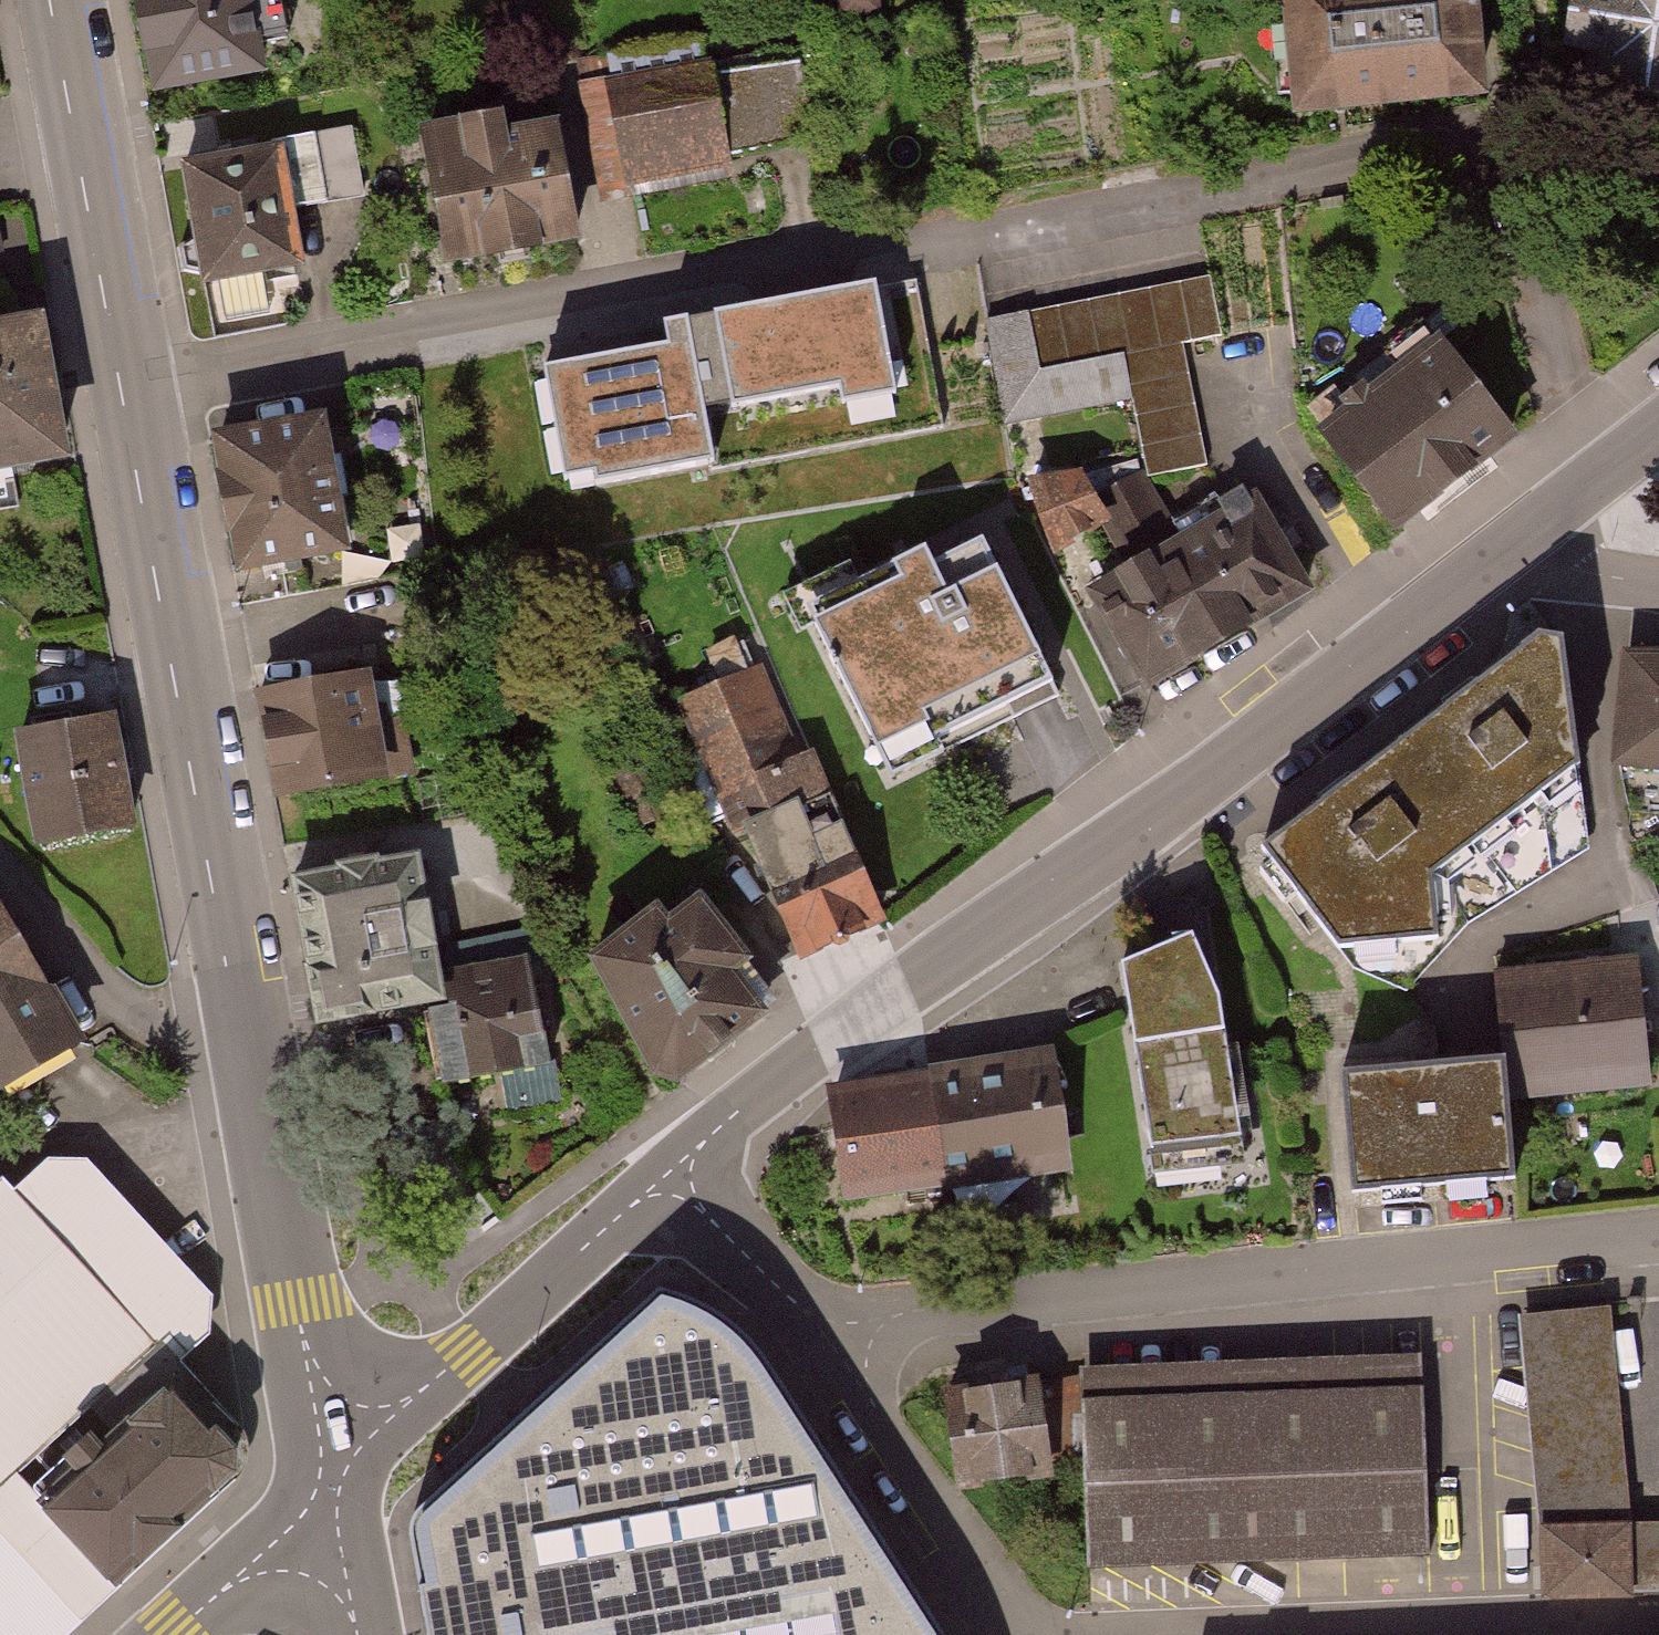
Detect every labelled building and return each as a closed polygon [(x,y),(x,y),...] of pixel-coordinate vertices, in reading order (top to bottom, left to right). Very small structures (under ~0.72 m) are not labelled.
[(152,90),(260,71),(254,43),(289,37),(282,0),(136,0),(152,90)] [(1284,116),(1473,95),(1465,0),(1268,0),(1284,116)] [(1563,79),(1658,95),(1658,0),(1576,0),(1563,79)] [(792,46),(708,57),(720,144),(802,135),(792,46)] [(708,57),(580,75),(595,186),(723,168),(720,144),(708,57)] [(544,101),(408,124),(432,267),(569,244),(544,101)] [(350,129),(315,135),(328,202),(362,196),(350,129)] [(315,135),(278,142),(291,208),(328,202),(315,135)] [(234,157),(184,166),(197,236),(179,247),(183,269),(203,275),(206,282),(300,264),(291,208),(278,142),(273,143),(274,150),(254,152),(252,140),(232,144),(234,157)] [(1210,275),(987,319),(1004,414),(1129,391),(1148,476),(1207,463),(1183,342),(1223,334),(1210,275)] [(913,278),(665,325),(669,348),(575,366),(597,483),(708,462),(709,468),(941,425),(913,278)] [(0,331),(0,464),(62,453),(38,324),(0,331)] [(1292,423),(1373,536),(1506,441),(1425,329),(1292,423)] [(319,420),(214,439),(238,568),(343,549),(319,420)] [(1080,476),(1032,484),(1053,547),(1104,519),(1093,500),(1141,473),(1126,452),(1080,476)] [(1093,500),(1104,519),(1134,571),(1151,561),(1202,648),(1305,590),(1254,502),(1249,504),(1242,492),(1222,504),(1229,516),(1181,543),(1141,473),(1093,500)] [(866,597),(814,622),(872,738),(922,713),(935,740),(1005,705),(1012,718),(1060,694),(982,538),(932,563),(925,548),(858,581),(866,597)] [(1147,681),(1202,648),(1151,561),(1134,571),(1096,592),(1147,681)] [(1540,638),(1262,847),(1353,968),(1406,988),(1468,923),(1588,848),(1563,642),(1540,638)] [(1627,658),(1620,757),(1632,807),(1658,810),(1658,658),(1627,658)] [(361,677),(260,695),(278,795),(409,772),(400,720),(370,725),(361,677)] [(800,949),(879,917),(810,753),(778,767),(740,677),(694,696),(800,949)] [(111,719),(21,735),(39,840),(129,824),(111,719)] [(650,759),(617,772),(638,824),(671,811),(650,759)] [(411,846),(293,864),(321,1002),(435,983),(431,968),(411,846)] [(1121,965),(1151,1146),(1242,1135),(1205,909),(1199,894),(1172,898),(1179,939),(1121,965)] [(593,958),(653,1071),(675,1077),(760,1012),(729,972),(744,959),(699,900),(667,923),(656,910),(593,958)] [(0,905),(0,1082),(77,1038),(0,905)] [(536,1060),(516,949),(431,968),(435,983),(450,1074),(536,1060)] [(1636,962),(1495,976),(1504,1058),(1507,1090),(1647,1076),(1636,962)] [(1046,1057),(836,1088),(852,1192),(1061,1159),(1046,1057)] [(1343,1072),(1354,1190),(1515,1175),(1507,1090),(1504,1058),(1343,1072)] [(245,1468),(5,1180),(0,1184),(0,1634),(55,1634),(245,1468)] [(790,1614),(832,1605),(837,1634),(943,1634),(770,1365),(746,1337),(727,1319),(694,1300),(658,1290),(423,1505),(414,1518),(411,1531),(412,1542),(429,1634),(794,1634),(790,1614)] [(1525,1317),(1530,1380),(1549,1378),(1563,1528),(1545,1529),(1547,1593),(1658,1590),(1658,1527),(1626,1528),(1604,1311),(1525,1317)] [(982,1390),(949,1394),(961,1481),(1048,1469),(1036,1382),(1010,1385),(1008,1372),(980,1376),(982,1390)] [(1424,1388),(1082,1401),(1088,1566),(1430,1554),(1424,1388)]
